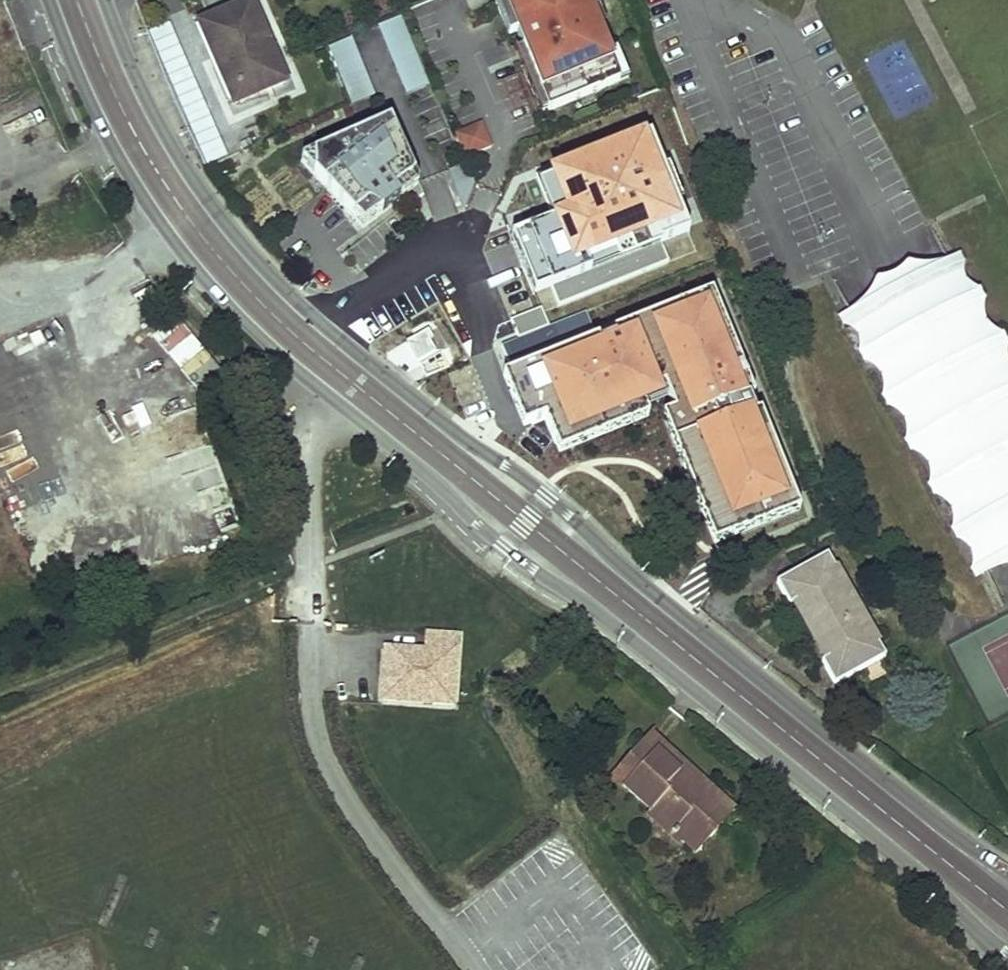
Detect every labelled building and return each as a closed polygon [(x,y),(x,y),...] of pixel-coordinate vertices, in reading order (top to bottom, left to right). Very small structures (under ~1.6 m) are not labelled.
[(503,1),(547,113),(620,84),(587,0),(507,0),(503,1)] [(251,2),(202,24),(236,105),(287,82),(251,2)] [(378,27),(406,94),(428,85),(401,17),(378,27)] [(202,24),(195,27),(230,108),(236,105),(202,24)] [(327,47),(350,105),(373,95),(350,38),(327,47)] [(668,139),(673,152),(688,147),(667,87),(636,98),(653,144),(668,139)] [(391,122),(301,162),(364,227),(401,199),(395,193),(416,177),(391,122)] [(483,126),(457,136),(467,160),(492,149),(483,126)] [(620,169),(575,187),(589,225),(597,222),(606,218),(622,256),(654,242),(639,204),(634,206),(620,169)] [(395,193),(401,199),(420,186),(416,177),(395,193)] [(606,218),(597,222),(613,259),(622,256),(606,218)] [(948,262),(850,314),(984,570),(1007,557),(1007,376),(948,262)] [(765,432),(751,398),(755,397),(713,294),(615,334),(616,338),(583,352),(580,345),(513,372),(534,423),(546,418),(556,442),(667,397),(726,541),(801,510),(768,430),(765,432)] [(179,323),(155,344),(196,389),(219,367),(179,323)] [(429,330),(407,342),(417,360),(435,351),(429,340),(434,338),(429,330)] [(210,443),(155,462),(183,542),(238,523),(210,443)] [(864,637),(832,581),(840,576),(827,553),(776,582),(789,605),(794,603),(798,600),(830,656),(826,659),(821,661),(834,684),(885,655),(872,632),(864,637)] [(872,632),(840,576),(832,581),(864,637),(872,632)] [(830,656),(798,600),(794,603),(826,659),(830,656)] [(382,702),(455,706),(459,634),(426,632),(425,649),(385,647),(382,702)] [(652,734),(632,756),(642,765),(657,750),(679,771),(685,765),(652,734)] [(632,756),(615,775),(652,810),(649,813),(672,835),(676,831),(684,838),(698,851),(715,833),(707,825),(721,811),(702,794),(699,797),(693,791),(702,781),(685,765),(679,771),(657,750),(642,765),(632,756)] [(702,781),(693,791),(699,797),(702,794),(721,811),(707,825),(715,833),(735,811),(702,781)] [(676,831),(672,835),(680,842),(684,838),(676,831)]
